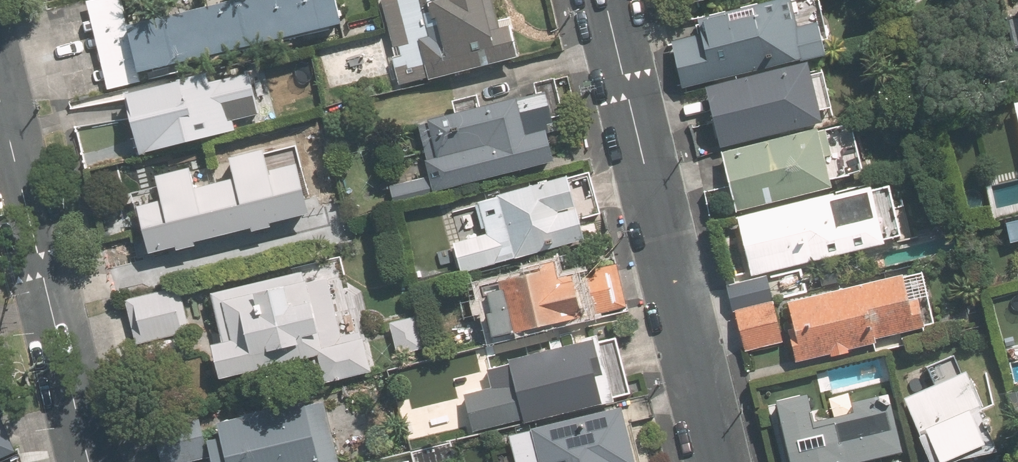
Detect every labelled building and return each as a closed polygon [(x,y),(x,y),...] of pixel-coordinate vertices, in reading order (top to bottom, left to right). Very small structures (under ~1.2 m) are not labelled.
[(352,21),(347,0),(234,0),(132,25),(126,0),(92,0),(90,0),(112,88),(184,70),(182,63),(352,21)] [(402,84),(530,54),(522,22),(504,26),(498,0),(382,0),(402,84)] [(686,84),(834,47),(826,16),(808,21),(804,5),(794,8),(792,0),(753,0),(707,12),(711,28),(674,37),(686,84)] [(816,55),(711,82),(726,142),(831,115),(816,55)] [(128,94),(143,153),(239,129),(236,119),(264,112),(254,71),(226,78),(224,70),(128,94)] [(393,185),(396,200),(567,160),(558,121),(565,119),(558,89),(422,122),(435,175),(393,185)] [(724,146),(739,208),(841,183),(825,121),(724,146)] [(143,203),(155,252),(317,211),(304,162),(280,169),(274,146),(238,155),(244,178),(206,187),(200,165),(164,174),(170,197),(143,203)] [(458,241),(465,271),(597,240),(582,175),(484,199),(492,232),(458,241)] [(740,213),(755,272),(895,237),(880,178),(740,213)] [(1013,241),(1017,240),(1017,216),(1008,218),(1013,241)] [(490,283),(502,335),(630,304),(620,263),(570,275),(565,258),(539,264),(540,271),(490,283)] [(326,263),(218,290),(231,340),(219,343),(227,377),(324,353),(331,381),(377,370),(368,336),(346,341),(326,263)] [(912,266),(793,296),(800,324),(790,326),(799,359),(927,327),(912,266)] [(728,282),(735,308),(778,297),(771,272),(728,282)] [(149,341),(187,331),(176,286),(137,295),(149,341)] [(777,299),(739,309),(749,348),(787,339),(777,299)] [(391,320),(400,353),(427,346),(418,314),(391,320)] [(607,334),(514,356),(515,362),(492,367),(496,386),(468,392),(478,433),(623,399),(607,334)] [(912,390),(943,461),(1007,435),(976,363),(912,390)] [(800,461),(859,461),(858,458),(912,446),(899,386),(861,394),(864,405),(822,414),(816,386),(785,393),(800,461)] [(218,461),(341,461),(344,461),(329,396),(225,420),(228,435),(213,438),(218,461)] [(521,461),(646,461),(632,405),(514,433),(521,461)] [(0,409),(0,457),(17,450),(0,409)] [(164,461),(184,461),(214,455),(206,421),(157,432),(164,461)]
